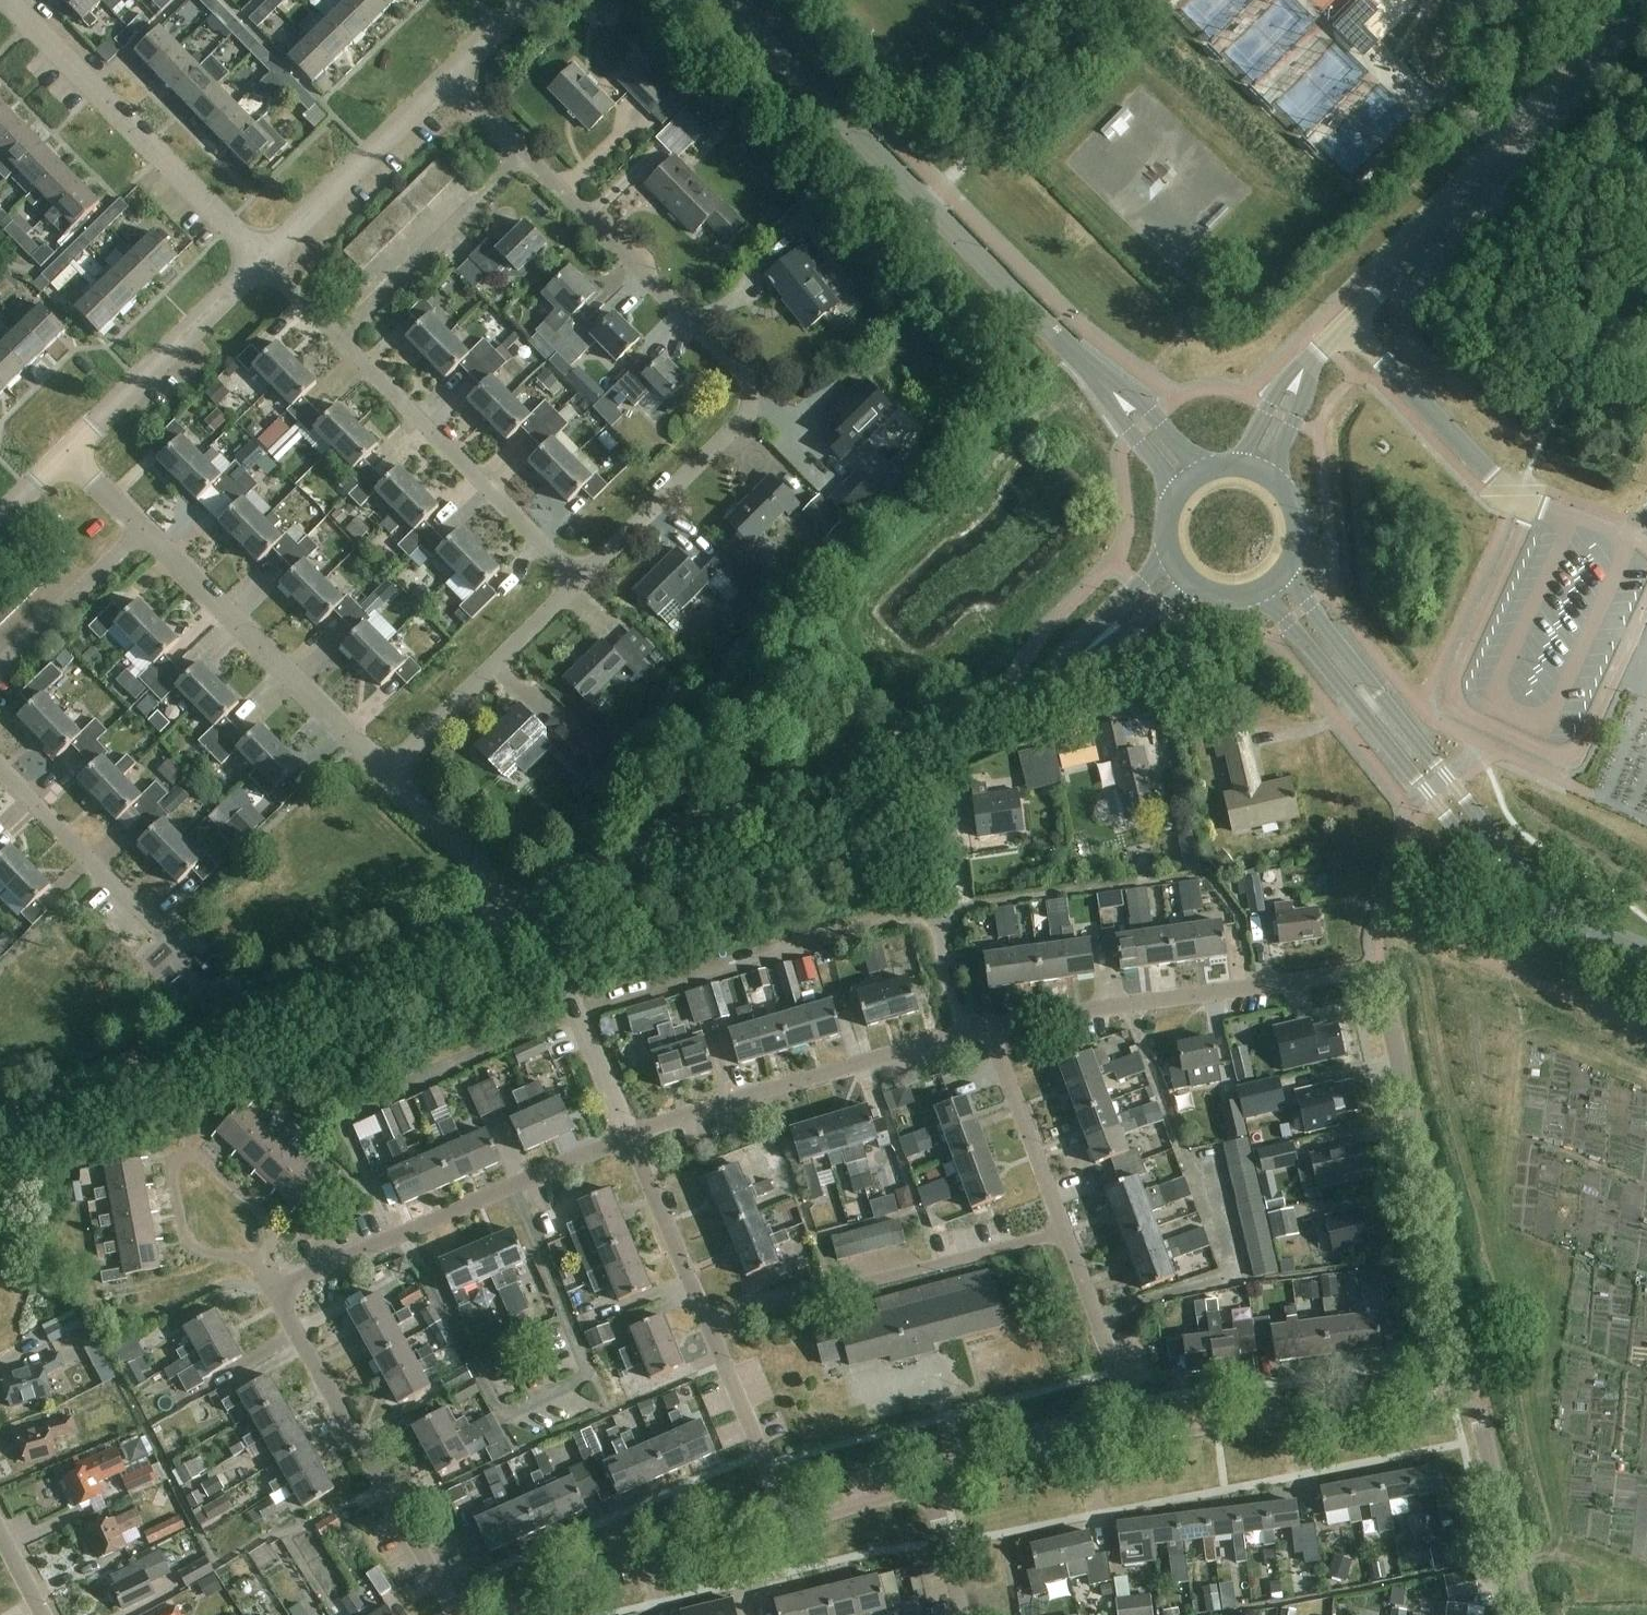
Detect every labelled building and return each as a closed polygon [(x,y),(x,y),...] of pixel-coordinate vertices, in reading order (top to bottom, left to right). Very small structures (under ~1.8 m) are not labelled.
[(102,1),(101,0),(62,0),(82,21),(91,29),(98,22),(90,13),(102,1)] [(122,0),(104,0),(113,9),(122,0)] [(171,0),(154,0),(153,2),(161,10),(171,0)] [(221,6),(215,0),(199,0),(213,14),(221,6)] [(278,11),(289,0),(272,0),(270,2),(278,11)] [(346,0),(345,1),(370,26),(390,7),(383,0),(346,0)] [(326,20),(351,45),(370,26),(345,1),(326,20)] [(260,29),(278,11),(270,2),(251,21),(260,29)] [(192,5),(175,21),(185,32),(203,16),(192,5)] [(221,6),(213,14),(232,33),(240,25),(221,6)] [(128,27),(135,35),(149,21),(141,14),(128,27)] [(332,64),(351,45),(326,20),(306,39),(332,64)] [(240,25),(232,33),(251,53),(259,45),(240,25)] [(122,48),(135,35),(128,27),(115,40),(122,48)] [(154,72),(179,47),(160,27),(134,52),(154,72)] [(312,83),(332,64),(306,39),(287,58),(312,83)] [(259,45),(251,53),(271,73),(278,64),(259,45)] [(198,53),(191,59),(179,47),(154,72),(173,91),(205,60),(198,53)] [(205,60),(173,91),(192,111),(217,86),(230,73),(210,54),(205,60)] [(654,85),(633,63),(617,80),(652,116),(676,92),(661,78),(654,85)] [(278,64),(271,73),(289,91),(297,83),(278,64)] [(590,129),(615,105),(574,64),(550,88),(590,129)] [(297,83),(289,91),(311,113),(319,105),(297,83)] [(217,86),(192,111),(211,130),(236,105),(217,86)] [(675,123),(696,144),(723,117),(702,96),(675,123)] [(230,149),(255,124),(236,105),(211,130),(230,149)] [(23,125),(4,106),(0,110),(0,147),(23,125)] [(1112,148),(1135,123),(1124,113),(1101,138),(1112,148)] [(255,124),(230,149),(249,169),(263,155),(270,162),(288,144),(262,118),(255,124)] [(5,180),(16,169),(42,144),(23,125),(0,147),(0,174),(5,180)] [(42,144),(16,169),(35,189),(61,164),(42,144)] [(744,225),(723,204),(674,156),(645,185),(694,233),(705,221),(727,243),(744,225)] [(429,168),(447,187),(457,177),(438,159),(429,168)] [(25,199),(34,208),(44,198),(54,208),(80,183),(61,164),(35,189),(25,199)] [(419,177),(438,196),(447,187),(429,168),(419,177)] [(1150,174),(1134,192),(1151,207),(1167,189),(1150,174)] [(410,187),(428,205),(438,196),(419,177),(410,187)] [(54,208),(56,210),(48,219),(64,237),(74,228),(99,203),(80,183),(54,208)] [(400,196),(419,215),(428,205),(410,187),(400,196)] [(391,205),(409,224),(419,215),(400,196),(391,205)] [(100,219),(108,227),(128,207),(120,199),(100,219)] [(809,204),(796,214),(805,226),(820,214),(810,203),(809,204)] [(381,215),(400,234),(409,224),(391,205),(381,215)] [(372,224),(390,243),(400,234),(381,215),(372,224)] [(88,246),(108,227),(100,219),(80,238),(88,246)] [(18,243),(27,235),(13,221),(5,229),(18,243)] [(518,272),(546,245),(524,222),(496,249),(487,240),(470,258),(473,262),(485,274),(489,278),(506,261),(518,272)] [(362,234),(381,252),(390,243),(372,224),(362,234)] [(132,251),(157,277),(178,257),(152,231),(132,251)] [(353,243),(371,262),(381,252),(362,234),(353,243)] [(27,235),(18,243),(31,256),(40,248),(27,235)] [(69,265),(88,246),(80,238),(62,257),(69,265)] [(808,242),(767,275),(787,299),(784,301),(807,329),(839,303),(813,272),(825,262),(808,242)] [(362,271),(371,262),(353,243),(343,252),(362,271)] [(112,271),(137,297),(157,277),(132,251),(125,244),(116,253),(123,260),(112,271)] [(50,283),(69,265),(62,257),(43,276),(50,283)] [(473,262),(461,274),(473,285),(485,274),(473,262)] [(12,277),(3,267),(0,270),(0,289),(12,277)] [(556,352),(587,321),(577,310),(594,293),(569,268),(546,292),(560,306),(546,320),(535,331),(539,335),(556,352)] [(93,289),(118,315),(137,297),(112,271),(93,289)] [(60,305),(79,284),(69,275),(50,296),(60,305)] [(43,276),(32,286),(40,294),(50,283),(43,276)] [(99,334),(118,315),(93,289),(74,308),(93,327),(99,334)] [(426,358),(449,335),(431,316),(436,312),(423,299),(408,313),(419,325),(406,338),(426,358)] [(20,324),(46,350),(66,331),(40,305),(20,324)] [(587,321),(556,352),(570,366),(581,355),(596,341),(616,361),(639,338),(615,314),(598,331),(587,321)] [(26,369),(46,350),(20,324),(1,343),(26,369)] [(470,375),(495,350),(484,338),(473,348),(468,353),(449,335),(426,358),(445,378),(459,365),(470,375)] [(570,366),(556,352),(539,335),(532,342),(565,375),(572,368),(570,366)] [(26,369),(1,343),(0,344),(0,380),(8,388),(26,369)] [(251,346),(236,361),(249,373),(253,369),(272,388),(297,363),(277,343),(262,357),(251,346)] [(487,420),(511,397),(492,378),(497,373),(507,362),(495,350),(470,375),(481,386),(467,400),(487,420)] [(660,360),(647,373),(640,365),(617,388),(637,408),(655,389),(666,400),(687,379),(670,362),(666,365),(660,360)] [(298,423),(313,408),(302,398),(317,384),(297,363),(272,388),(291,406),(286,411),(298,423)] [(546,371),(537,381),(549,393),(549,392),(558,384),(546,371)] [(834,429),(822,440),(841,458),(878,422),(882,426),(896,412),(866,381),(853,394),(851,392),(824,418),(834,429)] [(217,382),(205,394),(218,407),(230,395),(217,382)] [(511,397),(514,400),(523,392),(520,388),(511,397)] [(532,437),(558,412),(545,400),(535,411),(529,416),(511,397),(487,420),(507,441),(521,427),(532,437)] [(618,409),(607,398),(596,408),(607,420),(618,409)] [(313,408),(298,423),(310,435),(315,431),(333,449),(358,425),(338,405),(324,419),(313,408)] [(217,409),(205,422),(215,432),(227,419),(217,409)] [(548,482),(580,451),(563,433),(570,425),(578,418),(569,409),(561,416),(558,412),(532,437),(542,448),(528,462),(548,482)] [(177,480),(201,456),(183,437),(188,433),(175,420),(160,435),(171,446),(157,460),(177,480)] [(278,442),(290,431),(280,420),(258,441),(268,452),(278,442)] [(344,490),(349,495),(374,470),(364,459),(378,445),(358,425),(333,449),(352,468),(347,473),(354,480),(344,490)] [(266,454),(253,440),(234,458),(234,460),(237,463),(247,472),(266,454)] [(278,442),(268,452),(278,462),(288,452),(278,442)] [(201,456),(177,480),(197,500),(211,486),(222,497),(247,472),(237,463),(234,460),(219,474),(210,465),(219,456),(211,448),(202,457),(201,456)] [(580,451),(548,482),(568,503),(583,489),(594,500),(608,485),(598,474),(601,471),(580,451)] [(375,493),(394,512),(419,487),(399,467),(385,481),(374,470),(349,495),(350,496),(361,507),(371,497),(375,493)] [(238,542),(262,518),(244,500),(259,485),(247,472),(222,497),(233,508),(219,522),(238,542)] [(789,515),(800,504),(771,475),(726,519),(752,545),(785,511),(789,515)] [(831,502),(848,519),(876,491),(859,475),(831,502)] [(410,557),(436,532),(425,521),(439,508),(419,487),(394,512),(396,513),(383,526),(393,536),(405,523),(413,531),(409,535),(399,546),(410,557)] [(829,538),(846,522),(821,497),(804,513),(829,538)] [(344,512),(337,518),(342,523),(348,516),(344,512)] [(283,559),(298,544),(286,532),(281,537),(275,530),(282,522),(273,513),(265,521),(262,518),(238,542),(258,562),(272,548),(283,559)] [(436,532),(421,547),(433,558),(437,554),(456,574),(481,549),(461,529),(446,543),(436,532)] [(300,604),(325,580),(306,561),(311,557),(320,548),(310,538),(301,547),(298,544),(283,559),(294,570),(280,584),(300,604)] [(481,549),(456,574),(475,593),(470,597),(461,607),(473,619),(483,610),(498,595),(487,583),(501,570),(481,549)] [(678,549),(635,591),(658,615),(669,626),(686,609),(711,585),(732,606),(754,584),(722,552),(701,573),(678,549)] [(764,581),(769,577),(769,571),(765,566),(759,565),(754,569),(754,576),(758,580),(764,581)] [(345,621),(360,606),(348,594),(343,599),(325,580),(300,604),(320,624),(334,610),(345,621)] [(423,586),(412,597),(422,606),(433,595),(423,586)] [(373,596),(361,607),(371,617),(382,606),(373,596)] [(402,621),(415,610),(406,599),(393,609),(402,621)] [(134,645),(158,620),(138,600),(124,614),(112,602),(98,617),(88,626),(102,641),(116,627),(134,645)] [(11,615),(0,604),(0,623),(1,624),(11,615)] [(342,646),(361,666),(386,642),(366,622),(371,617),(361,607),(360,606),(345,621),(356,632),(342,646)] [(140,679),(151,689),(174,666),(164,655),(178,641),(158,620),(134,645),(135,647),(154,666),(148,671),(140,679)] [(79,638),(72,645),(81,654),(88,647),(79,638)] [(616,653),(603,641),(565,679),(587,702),(626,664),(640,679),(651,669),(626,644),(616,653)] [(386,642),(361,666),(381,686),(395,671),(407,683),(422,669),(409,655),(404,660),(387,643),(386,642)] [(92,647),(82,657),(92,667),(102,657),(92,647)] [(64,668),(73,659),(64,649),(55,659),(64,668)] [(650,658),(657,665),(664,658),(657,652),(650,658)] [(38,737),(62,714),(43,694),(48,690),(65,674),(52,661),(36,677),(21,691),(32,703),(18,716),(38,737)] [(195,707),(220,683),(200,663),(185,677),(174,666),(151,689),(163,702),(177,689),(195,707)] [(147,689),(128,670),(117,680),(136,700),(147,689)] [(211,753),(235,728),(225,718),(240,703),(220,683),(195,707),(214,726),(209,731),(199,741),(211,753)] [(150,695),(138,707),(147,717),(159,705),(150,695)] [(519,704),(476,747),(480,750),(477,753),(477,757),(482,763),(486,763),(489,760),(506,777),(506,776),(508,778),(518,768),(525,776),(540,762),(532,754),(551,736),(519,704)] [(62,714),(38,737),(58,758),(72,744),(82,755),(98,741),(108,731),(96,719),(86,729),(81,734),(63,715),(62,714)] [(256,769),(280,745),(261,725),(246,739),(235,728),(211,753),(223,766),(238,751),(256,769)] [(569,762),(584,747),(564,727),(549,741),(569,762)] [(1128,751),(1125,738),(1122,727),(1101,731),(1103,743),(1106,757),(1114,756),(1124,802),(1127,817),(1157,810),(1154,795),(1143,747),(1128,751)] [(1261,787),(1248,733),(1216,741),(1220,755),(1228,753),(1237,792),(1225,795),(1234,831),(1299,816),(1290,780),(1261,787)] [(79,780),(98,800),(122,777),(137,762),(131,755),(116,770),(104,758),(109,753),(98,741),(82,755),(93,766),(79,780)] [(1054,743),(1018,754),(1025,776),(1060,766),(1054,743)] [(280,745),(256,769),(275,788),(269,793),(282,806),(297,791),(286,780),(300,765),(280,745)] [(606,751),(594,763),(601,770),(606,775),(618,763),(613,758),(606,751)] [(172,787),(185,775),(170,759),(158,771),(172,787)] [(132,806),(143,817),(158,803),(168,793),(156,780),(146,790),(140,795),(122,777),(98,800),(117,820),(132,806)] [(973,786),(975,800),(976,807),(980,836),(1024,830),(1019,794),(1002,796),(989,798),(987,784),(973,786)] [(170,795),(161,804),(170,814),(180,805),(170,795)] [(139,842),(158,863),(183,840),(165,820),(170,816),(158,803),(143,817),(153,829),(139,842)] [(248,837),(258,827),(241,810),(231,820),(248,837)] [(892,836),(914,834),(914,822),(891,824),(892,836)] [(529,825),(519,826),(513,831),(523,841),(534,830),(529,825)] [(183,840),(158,863),(178,883),(193,869),(204,881),(219,866),(207,854),(201,859),(183,840)] [(31,866),(11,846),(0,857),(0,882),(7,890),(31,866)] [(1224,850),(1211,861),(1219,871),(1232,860),(1224,850)] [(31,866),(7,890),(26,909),(21,914),(33,926),(48,911),(37,900),(51,887),(31,866)] [(1249,906),(1266,903),(1262,876),(1245,878),(1249,906)] [(1181,885),(1183,897),(1202,894),(1200,882),(1181,885)] [(1149,901),(1150,901),(1148,889),(1128,891),(1130,904),(1132,903),(1133,903),(1142,902),(1145,901),(1149,901)] [(1202,894),(1183,897),(1184,909),(1204,907),(1202,894)] [(1050,914),(1070,912),(1068,898),(1048,901),(1050,914)] [(1132,903),(1130,904),(1131,909),(1128,909),(1131,932),(1129,933),(1117,934),(1116,926),(1103,927),(1106,953),(1119,952),(1122,970),(1148,966),(1144,931),(1142,917),(1150,916),(1152,916),(1150,901),(1149,901),(1145,901),(1142,902),(1133,903),(1132,903)] [(1294,911),(1293,902),(1276,904),(1281,943),(1321,937),(1318,908),(1294,911)] [(999,925),(1018,922),(1016,908),(996,911),(998,925),(999,925)] [(1188,925),(1170,927),(1175,963),(1201,959),(1196,924),(1194,908),(1186,909),(1188,925)] [(1052,930),(1062,928),(1072,927),(1070,912),(1050,914),(1052,930)] [(1175,963),(1170,927),(1154,929),(1152,917),(1151,917),(1150,916),(1142,917),(1144,931),(1148,966),(1175,963)] [(1196,924),(1201,959),(1227,956),(1223,920),(1196,924)] [(999,925),(998,925),(1001,940),(1020,937),(1018,922),(999,925)] [(1076,941),(1074,926),(1062,928),(1064,942),(1069,977),(1096,974),(1091,939),(1076,941)] [(1069,977),(1064,942),(1062,928),(1052,930),(1050,930),(1052,944),(1037,946),(1042,981),(1069,977)] [(18,939),(8,930),(0,938),(0,958),(1,958),(18,939)] [(873,944),(881,971),(890,969),(882,942),(873,944)] [(871,974),(881,971),(873,944),(863,947),(871,974)] [(1016,985),(1042,981),(1037,946),(1011,949),(1016,985)] [(990,988),(1016,985),(1011,949),(985,953),(990,988)] [(796,961),(804,987),(819,982),(812,957),(796,961)] [(803,1001),(802,996),(793,963),(778,967),(787,1000),(792,999),(793,1004),(795,1010),(782,1014),(791,1048),(816,1040),(805,1000),(803,1001)] [(767,970),(753,974),(758,991),(772,986),(767,970)] [(884,984),(893,1018),(919,1010),(909,977),(884,984)] [(715,1022),(731,1017),(721,984),(705,989),(715,1022)] [(868,1026),(893,1018),(884,984),(858,992),(868,1026)] [(700,1025),(713,1021),(704,989),(691,993),(700,1025)] [(627,1009),(631,1023),(670,1011),(665,998),(627,1009)] [(816,999),(806,1002),(816,1040),(842,1033),(833,999),(818,1003),(816,999)] [(765,1055),(754,1016),(752,1007),(741,1010),(743,1019),(745,1025),(730,1030),(740,1063),(765,1055)] [(791,1048),(782,1014),(768,1018),(766,1012),(754,1016),(765,1055),(791,1048)] [(1300,1030),(1298,1022),(1275,1027),(1285,1070),(1311,1064),(1311,1062),(1330,1057),(1330,1059),(1342,1056),(1342,1054),(1344,1053),(1337,1024),(1323,1027),(1322,1025),(1300,1030)] [(689,1078),(675,1031),(673,1024),(657,1029),(658,1030),(660,1038),(650,1040),(653,1052),(663,1085),(689,1078)] [(675,1031),(689,1078),(714,1070),(704,1034),(690,1038),(687,1027),(675,1031)] [(1182,1062),(1169,1064),(1173,1089),(1190,1086),(1191,1089),(1221,1084),(1213,1038),(1179,1044),(1182,1062)] [(521,1066),(550,1052),(544,1039),(515,1053),(521,1066)] [(1104,1046),(1092,1050),(1099,1069),(1111,1065),(1104,1046)] [(1116,1073),(1113,1064),(1111,1065),(1099,1069),(1092,1050),(1059,1062),(1068,1088),(1101,1075),(1102,1078),(1116,1073)] [(1139,1054),(1126,1059),(1133,1078),(1146,1073),(1139,1054)] [(1246,1055),(1232,1058),(1237,1081),(1251,1077),(1246,1055)] [(1126,1059),(1113,1064),(1116,1073),(1120,1083),(1133,1078),(1126,1059)] [(1110,1100),(1102,1078),(1101,1075),(1068,1088),(1077,1112),(1110,1100)] [(482,1086),(494,1114),(506,1108),(493,1081),(482,1086)] [(1306,1130),(1324,1125),(1337,1122),(1335,1113),(1357,1108),(1351,1081),(1315,1089),(1297,1094),(1306,1130)] [(527,1089),(550,1139),(575,1128),(561,1096),(549,1101),(541,1082),(527,1089)] [(1280,1082),(1239,1091),(1246,1121),(1260,1118),(1258,1108),(1284,1101),(1280,1082)] [(482,1119),(494,1114),(482,1086),(470,1091),(482,1119)] [(439,1087),(423,1094),(432,1115),(448,1108),(439,1087)] [(262,1123),(261,1122),(249,1111),(265,1095),(258,1088),(233,1113),(228,1119),(216,1131),(236,1150),(262,1123)] [(526,1150),(550,1139),(527,1089),(515,1094),(523,1113),(511,1118),(526,1150)] [(930,1137),(945,1132),(978,1120),(968,1095),(953,1101),(949,1091),(924,1100),(928,1113),(937,1110),(939,1117),(942,1125),(914,1136),(921,1155),(935,1150),(930,1137)] [(1110,1100),(1077,1112),(1086,1137),(1133,1121),(1136,1131),(1150,1126),(1143,1107),(1116,1116),(1110,1100)] [(1228,1140),(1246,1136),(1239,1100),(1220,1104),(1228,1140)] [(302,1101),(291,1112),(300,1121),(311,1110),(302,1101)] [(406,1137),(420,1130),(407,1102),(392,1109),(406,1137)] [(1156,1102),(1143,1107),(1150,1126),(1163,1121),(1156,1102)] [(868,1105),(842,1113),(851,1143),(857,1160),(851,1162),(847,1163),(848,1166),(852,1177),(871,1171),(868,1160),(869,1160),(864,1142),(878,1138),(880,1147),(891,1144),(883,1118),(873,1121),(868,1105)] [(233,1113),(228,1107),(222,1113),(228,1119),(233,1113)] [(391,1112),(377,1118),(389,1146),(405,1139),(392,1111),(391,1112)] [(262,1123),(236,1150),(256,1170),(283,1143),(281,1141),(269,1129),(278,1120),(270,1113),(261,1122),(262,1123)] [(817,1120),(827,1153),(842,1149),(847,1166),(848,1166),(847,1163),(851,1162),(857,1160),(851,1143),(842,1113),(817,1120)] [(460,1134),(452,1117),(438,1123),(448,1146),(437,1151),(452,1182),(476,1172),(460,1134)] [(812,1158),(827,1153),(817,1120),(791,1128),(801,1161),(813,1202),(824,1199),(815,1168),(812,1158)] [(946,1135),(954,1157),(987,1145),(978,1120),(945,1132),(946,1135)] [(1123,1136),(1136,1131),(1133,1121),(1086,1137),(1096,1162),(1110,1157),(1115,1169),(1142,1160),(1137,1147),(1129,1150),(1123,1136)] [(290,1133),(297,1140),(304,1133),(297,1126),(290,1133)] [(472,1129),(460,1134),(476,1172),(502,1161),(488,1128),(474,1135),(472,1129)] [(302,1163),(300,1160),(288,1149),(297,1140),(290,1133),(290,1132),(281,1141),(283,1143),(256,1170),(276,1189),(302,1163)] [(908,1160),(921,1155),(914,1136),(901,1140),(908,1160)] [(427,1193),(410,1149),(405,1139),(389,1146),(398,1167),(389,1171),(403,1203),(427,1193)] [(775,1139),(762,1144),(767,1156),(779,1151),(775,1139)] [(1227,1159),(1249,1153),(1245,1140),(1224,1145),(1227,1159)] [(1318,1187),(1356,1178),(1354,1172),(1371,1168),(1365,1142),(1310,1154),(1318,1187)] [(750,1148),(754,1161),(767,1156),(762,1144),(750,1148)] [(1274,1173),(1302,1166),(1297,1144),(1260,1152),(1265,1175),(1274,1173)] [(421,1145),(410,1149),(427,1193),(452,1182),(437,1151),(426,1155),(421,1145)] [(963,1182),(996,1170),(987,1145),(954,1157),(963,1182)] [(302,1163),(276,1189),(296,1209),(323,1182),(308,1167),(317,1158),(310,1150),(300,1160),(302,1163)] [(1230,1172),(1252,1167),(1249,1153),(1227,1159),(1230,1172)] [(97,1202),(111,1199),(109,1192),(147,1185),(142,1157),(104,1164),(109,1189),(96,1192),(96,1194),(97,1202)] [(711,1165),(714,1173),(726,1168),(723,1160),(711,1165)] [(1120,1182),(1105,1187),(1114,1213),(1161,1196),(1164,1206),(1178,1201),(1172,1182),(1144,1192),(1139,1179),(1138,1175),(1146,1172),(1143,1163),(1142,1160),(1115,1169),(1120,1182)] [(715,1201),(753,1186),(749,1175),(744,1177),(738,1163),(726,1168),(714,1173),(705,1177),(715,1201)] [(1233,1185),(1255,1180),(1252,1167),(1230,1172),(1233,1185)] [(948,1179),(934,1185),(941,1204),(967,1194),(972,1208),(1005,1195),(996,1170),(963,1182),(964,1184),(951,1189),(948,1179)] [(876,1189),(871,1171),(852,1177),(856,1194),(866,1192),(876,1189)] [(1274,1173),(1260,1176),(1268,1212),(1287,1208),(1284,1192),(1279,1193),(1274,1173)] [(1172,1182),(1178,1201),(1192,1196),(1185,1177),(1172,1182)] [(1236,1199),(1258,1193),(1255,1180),(1233,1185),(1236,1199)] [(80,1181),(67,1183),(70,1202),(83,1200),(80,1181)] [(726,1226),(758,1213),(753,1199),(758,1196),(773,1190),(769,1181),(754,1187),(753,1186),(715,1201),(726,1226)] [(103,1228),(116,1226),(114,1219),(152,1212),(147,1185),(109,1192),(111,1199),(114,1216),(101,1219),(103,1228)] [(941,1204),(934,1185),(919,1190),(926,1209),(941,1204)] [(571,1233),(584,1228),(621,1213),(611,1188),(579,1201),(585,1216),(567,1223),(571,1233)] [(910,1189),(897,1192),(902,1211),(915,1208),(910,1189)] [(1239,1211),(1261,1206),(1258,1193),(1236,1199),(1239,1211)] [(1114,1213),(1123,1238),(1156,1225),(1151,1211),(1164,1206),(1161,1196),(1114,1213)] [(1242,1224),(1264,1219),(1261,1206),(1239,1211),(1242,1224)] [(1387,1238),(1380,1206),(1356,1212),(1355,1209),(1325,1216),(1333,1251),(1387,1238)] [(1274,1240),(1296,1235),(1290,1209),(1269,1214),(1274,1240)] [(835,1212),(839,1225),(846,1223),(842,1210),(835,1212)] [(107,1256),(121,1253),(119,1246),(157,1240),(152,1212),(114,1219),(116,1226),(119,1243),(106,1245),(106,1249),(107,1256)] [(594,1252),(599,1250),(631,1237),(621,1213),(584,1228),(594,1252)] [(736,1251),(774,1235),(769,1224),(764,1226),(758,1213),(726,1226),(736,1251)] [(887,1223),(893,1245),(906,1241),(900,1219),(887,1223)] [(1246,1238),(1268,1232),(1264,1219),(1242,1224),(1246,1238)] [(873,1226),(879,1248),(893,1245),(887,1223),(873,1226)] [(1123,1238),(1132,1263),(1179,1245),(1177,1238),(1163,1243),(1156,1225),(1123,1238)] [(860,1230),(866,1252),(879,1248),(873,1226),(860,1230)] [(489,1239),(521,1314),(529,1311),(517,1284),(520,1283),(513,1267),(527,1261),(514,1228),(489,1239)] [(1204,1229),(1190,1233),(1197,1253),(1211,1248),(1212,1247),(1208,1235),(1205,1228),(1204,1229)] [(774,1235),(736,1251),(746,1275),(779,1262),(773,1247),(778,1245),(790,1240),(786,1230),(774,1235)] [(847,1233),(853,1255),(866,1252),(860,1230),(851,1232),(847,1233)] [(1249,1250),(1271,1245),(1268,1232),(1246,1238),(1249,1250)] [(851,1255),(853,1255),(847,1233),(833,1236),(839,1257),(839,1259),(845,1257),(851,1255)] [(1179,1245),(1132,1263),(1142,1288),(1175,1276),(1170,1263),(1184,1258),(1197,1253),(1190,1233),(1177,1238),(1179,1245)] [(587,1271),(591,1282),(641,1262),(631,1237),(599,1250),(605,1264),(587,1271)] [(513,1317),(521,1314),(489,1239),(464,1249),(477,1281),(491,1276),(498,1292),(502,1291),(513,1317)] [(119,1246),(121,1253),(123,1268),(109,1270),(103,1271),(104,1282),(111,1281),(127,1278),(126,1274),(134,1272),(162,1267),(157,1240),(119,1246)] [(1252,1264),(1274,1259),(1273,1257),(1271,1245),(1249,1250),(1250,1257),(1252,1264)] [(464,1287),(477,1281),(464,1249),(439,1259),(469,1332),(480,1327),(464,1287)] [(570,1261),(565,1249),(553,1254),(558,1266),(570,1261)] [(810,1258),(797,1262),(801,1276),(815,1271),(810,1258)] [(1274,1259),(1252,1264),(1255,1277),(1277,1272),(1274,1259)] [(641,1262),(591,1282),(596,1293),(614,1285),(620,1300),(651,1287),(641,1262)] [(992,1284),(988,1269),(876,1299),(880,1313),(851,1321),(842,1323),(841,1318),(814,1325),(824,1363),(849,1356),(851,1365),(891,1354),(893,1361),(934,1350),(932,1343),(1005,1324),(995,1283),(992,1284)] [(1323,1300),(1338,1299),(1335,1276),(1321,1278),(1323,1300)] [(1352,1298),(1363,1297),(1361,1278),(1350,1279),(1352,1298)] [(1304,1286),(1305,1301),(1319,1300),(1317,1284),(1304,1286)] [(1612,1309),(1632,1313),(1629,1329),(1646,1333),(1646,1292),(1616,1286),(1612,1309)] [(406,1307),(424,1297),(418,1287),(400,1296),(406,1307)] [(380,1294),(349,1311),(362,1334),(397,1315),(392,1307),(388,1309),(380,1294)] [(1209,1319),(1215,1369),(1242,1366),(1241,1353),(1258,1351),(1255,1320),(1235,1322),(1236,1331),(1223,1333),(1219,1300),(1207,1301),(1209,1319)] [(1272,1318),(1255,1320),(1258,1351),(1275,1349),(1277,1361),(1304,1358),(1299,1318),(1298,1319),(1296,1307),(1284,1309),(1286,1325),(1273,1327),(1272,1318)] [(422,1315),(429,1329),(442,1322),(434,1308),(422,1315)] [(177,1351),(182,1361),(194,1354),(229,1334),(215,1309),(184,1327),(192,1340),(187,1343),(188,1345),(177,1351)] [(362,1334),(374,1358),(405,1341),(398,1328),(414,1320),(408,1309),(397,1315),(362,1334)] [(1351,1313),(1356,1352),(1382,1349),(1378,1314),(1362,1316),(1361,1311),(1351,1313)] [(1330,1355),(1356,1352),(1351,1313),(1340,1314),(1340,1319),(1326,1321),(1330,1355)] [(77,1314),(45,1329),(53,1344),(84,1329),(77,1314)] [(525,1323),(521,1314),(513,1317),(508,1319),(513,1333),(527,1328),(525,1323)] [(619,1349),(623,1359),(673,1339),(663,1314),(631,1327),(637,1342),(619,1349)] [(1330,1355),(1326,1321),(1310,1323),(1309,1317),(1299,1318),(1304,1358),(1330,1355)] [(1215,1369),(1209,1319),(1198,1321),(1200,1335),(1183,1337),(1187,1372),(1215,1369)] [(592,1351),(617,1341),(611,1324),(585,1335),(592,1351)] [(436,1336),(444,1349),(453,1344),(446,1330),(436,1336)] [(229,1334),(194,1354),(182,1361),(164,1371),(170,1382),(180,1376),(189,1394),(207,1384),(199,1371),(199,1363),(203,1360),(211,1374),(241,1356),(229,1334)] [(673,1339),(623,1359),(628,1370),(646,1363),(651,1377),(683,1364),(673,1339)] [(405,1341),(374,1358),(387,1381),(435,1354),(431,1347),(419,1354),(417,1351),(412,1354),(405,1341)] [(11,1406),(52,1394),(45,1373),(64,1363),(58,1351),(41,1360),(42,1363),(2,1375),(11,1406)] [(435,1354),(387,1381),(400,1405),(431,1388),(424,1375),(441,1365),(435,1354)] [(136,1364),(122,1371),(132,1389),(145,1381),(142,1375),(136,1364)] [(446,1392),(470,1379),(464,1367),(440,1380),(446,1392)] [(109,1368),(98,1374),(104,1384),(115,1378),(109,1368)] [(244,1402),(251,1415),(281,1397),(268,1374),(222,1401),(228,1411),(244,1402)] [(473,1379),(448,1393),(455,1406),(480,1393),(473,1379)] [(675,1391),(663,1397),(668,1409),(681,1403),(675,1391)] [(243,1437),(248,1447),(294,1420),(281,1397),(251,1415),(259,1428),(243,1437)] [(651,1401),(638,1407),(643,1418),(656,1413),(651,1401)] [(426,1451),(471,1427),(465,1416),(455,1421),(448,1408),(413,1427),(426,1451)] [(670,1415),(674,1425),(691,1462),(715,1452),(701,1420),(686,1426),(679,1410),(670,1415)] [(27,1461),(57,1453),(53,1437),(78,1430),(74,1415),(48,1422),(49,1426),(19,1434),(27,1461)] [(471,1427),(426,1451),(439,1475),(469,1458),(463,1447),(492,1432),(485,1419),(471,1427)] [(278,1461),(308,1443),(294,1420),(248,1447),(245,1449),(251,1459),(270,1448),(278,1461)] [(666,1473),(691,1462),(674,1425),(663,1430),(665,1436),(653,1441),(666,1473)] [(586,1464),(585,1464),(595,1486),(610,1479),(617,1495),(642,1484),(622,1439),(612,1444),(617,1457),(607,1461),(592,1428),(574,1436),(586,1464)] [(167,1461),(178,1455),(165,1432),(154,1438),(167,1461)] [(621,1437),(622,1439),(642,1484),(666,1473),(653,1441),(638,1447),(632,1432),(621,1437)] [(506,1442),(486,1452),(492,1465),(512,1455),(506,1442)] [(268,1483),(274,1493),(321,1467),(308,1443),(278,1461),(285,1473),(268,1483)] [(80,1469),(63,1476),(77,1507),(102,1495),(96,1481),(124,1468),(114,1447),(77,1464),(80,1469)] [(557,1483),(544,1452),(534,1457),(540,1471),(562,1519),(586,1509),(583,1502),(599,1495),(595,1486),(585,1464),(569,1471),(571,1477),(557,1483)] [(508,1462),(514,1475),(530,1468),(524,1454),(508,1462)] [(188,1465),(175,1472),(184,1488),(197,1481),(201,1478),(193,1462),(188,1465)] [(129,1492),(155,1480),(149,1467),(123,1479),(129,1492)] [(288,1485),(286,1487),(291,1496),(296,1493),(304,1507),(334,1490),(321,1467),(288,1485)] [(1416,1497),(1420,1496),(1439,1493),(1442,1508),(1452,1506),(1449,1490),(1446,1491),(1441,1467),(1411,1472),(1416,1497)] [(536,1492),(523,1498),(537,1530),(562,1519),(540,1471),(531,1475),(535,1486),(534,1487),(536,1492)] [(1423,1512),(1420,1496),(1416,1497),(1411,1472),(1381,1478),(1385,1502),(1390,1501),(1409,1498),(1412,1514),(1420,1512),(1423,1512)] [(218,1477),(203,1486),(210,1498),(225,1489),(218,1477)] [(1381,1478),(1351,1483),(1356,1508),(1360,1507),(1370,1505),(1373,1521),(1377,1520),(1380,1535),(1396,1532),(1390,1501),(1385,1502),(1381,1478)] [(1363,1523),(1360,1507),(1356,1508),(1351,1483),(1322,1489),(1326,1513),(1350,1509),(1353,1525),(1363,1523)] [(454,1503),(467,1497),(462,1485),(449,1491),(454,1503)] [(537,1530),(523,1498),(510,1503),(502,1485),(491,1490),(496,1504),(513,1541),(537,1530)] [(188,1497),(194,1509),(207,1502),(201,1490),(188,1497)] [(277,1510),(272,1500),(257,1509),(263,1518),(277,1510)] [(200,1510),(207,1523),(223,1514),(216,1502),(200,1510)] [(1271,1530),(1275,1529),(1295,1527),(1298,1552),(1306,1551),(1307,1563),(1320,1561),(1319,1549),(1316,1524),(1301,1526),(1298,1502),(1268,1506),(1271,1530)] [(487,1509),(473,1515),(489,1551),(513,1541),(496,1504),(486,1508),(487,1509)] [(1241,1533),(1246,1533),(1265,1530),(1267,1546),(1277,1545),(1275,1529),(1271,1530),(1268,1506),(1238,1509),(1241,1533)] [(144,1523),(137,1509),(114,1519),(113,1516),(87,1528),(101,1558),(126,1547),(120,1533),(144,1523)] [(1238,1509),(1208,1513),(1212,1537),(1216,1537),(1235,1534),(1237,1549),(1238,1563),(1249,1562),(1248,1548),(1246,1533),(1241,1533),(1238,1509)] [(1217,1552),(1216,1537),(1212,1537),(1208,1513),(1178,1516),(1181,1541),(1185,1540),(1205,1538),(1207,1553),(1208,1564),(1219,1563),(1217,1552)] [(1412,1535),(1427,1532),(1423,1515),(1408,1518),(1412,1535)] [(325,1539),(342,1528),(334,1516),(317,1527),(325,1539)] [(1187,1555),(1185,1540),(1181,1541),(1178,1516),(1148,1520),(1151,1544),(1155,1544),(1156,1544),(1167,1543),(1168,1559),(1170,1558),(1173,1583),(1189,1581),(1186,1555),(1187,1555)] [(151,1547),(187,1530),(181,1517),(145,1534),(151,1547)] [(1157,1560),(1155,1544),(1151,1544),(1148,1520),(1118,1523),(1123,1564),(1157,1560)] [(1061,1539),(1067,1563),(1067,1562),(1071,1580),(1089,1576),(1091,1585),(1114,1580),(1115,1580),(1112,1569),(1108,1552),(1097,1555),(1091,1532),(1061,1539)] [(317,1582),(308,1564),(320,1558),(309,1536),(286,1546),(305,1587),(317,1582)] [(1067,1562),(1067,1563),(1061,1539),(1060,1539),(1038,1544),(1031,1546),(1037,1568),(1028,1570),(1034,1596),(1047,1593),(1045,1586),(1071,1580),(1067,1562)] [(1436,1570),(1463,1565),(1459,1545),(1432,1550),(1436,1570)] [(112,1575),(117,1585),(114,1586),(124,1608),(156,1593),(152,1584),(172,1575),(162,1552),(152,1556),(131,1566),(112,1575)] [(1275,1553),(1265,1554),(1266,1567),(1276,1566),(1275,1553)] [(1336,1555),(1329,1578),(1346,1583),(1353,1561),(1336,1555)] [(187,1585),(213,1571),(206,1557),(180,1572),(187,1585)] [(1376,1581),(1388,1579),(1385,1563),(1373,1565),(1376,1581)] [(381,1598),(393,1590),(378,1568),(367,1576),(381,1598)] [(1450,1601),(1481,1594),(1475,1572),(1445,1579),(1450,1601)] [(861,1614),(873,1614),(872,1613),(887,1609),(879,1575),(853,1582),(861,1614)] [(207,1600),(222,1592),(214,1576),(199,1584),(207,1600)] [(853,1582),(827,1588),(834,1614),(861,1614),(853,1582)] [(1103,1598),(1114,1596),(1112,1586),(1101,1588),(1103,1598)] [(806,1614),(834,1614),(827,1588),(801,1594),(806,1614)] [(1218,1593),(1205,1595),(1208,1613),(1221,1611),(1218,1593)] [(355,1594),(349,1599),(360,1614),(373,1614),(369,1610),(367,1612),(355,1594)] [(801,1594),(775,1600),(779,1614),(806,1614),(801,1594)] [(1153,1595),(1117,1599),(1119,1614),(1155,1614),(1153,1595)] [(731,1598),(705,1604),(708,1614),(736,1614),(731,1598)] [(349,1599),(342,1603),(350,1614),(360,1614),(349,1599)] [(1222,1601),(1224,1614),(1237,1612),(1235,1599),(1222,1601)] [(176,1603),(160,1612),(154,1614),(183,1614),(176,1603)] [(300,1603),(289,1610),(293,1614),(307,1614),(300,1603)] [(1448,1604),(1441,1603),(1439,1614),(1447,1614),(1448,1604)] [(1447,1614),(1467,1614),(1468,1606),(1448,1603),(1448,1604),(1447,1614)] [(705,1604),(679,1611),(680,1614),(708,1614),(705,1604)] [(387,1607),(375,1614),(392,1614),(387,1607)]
